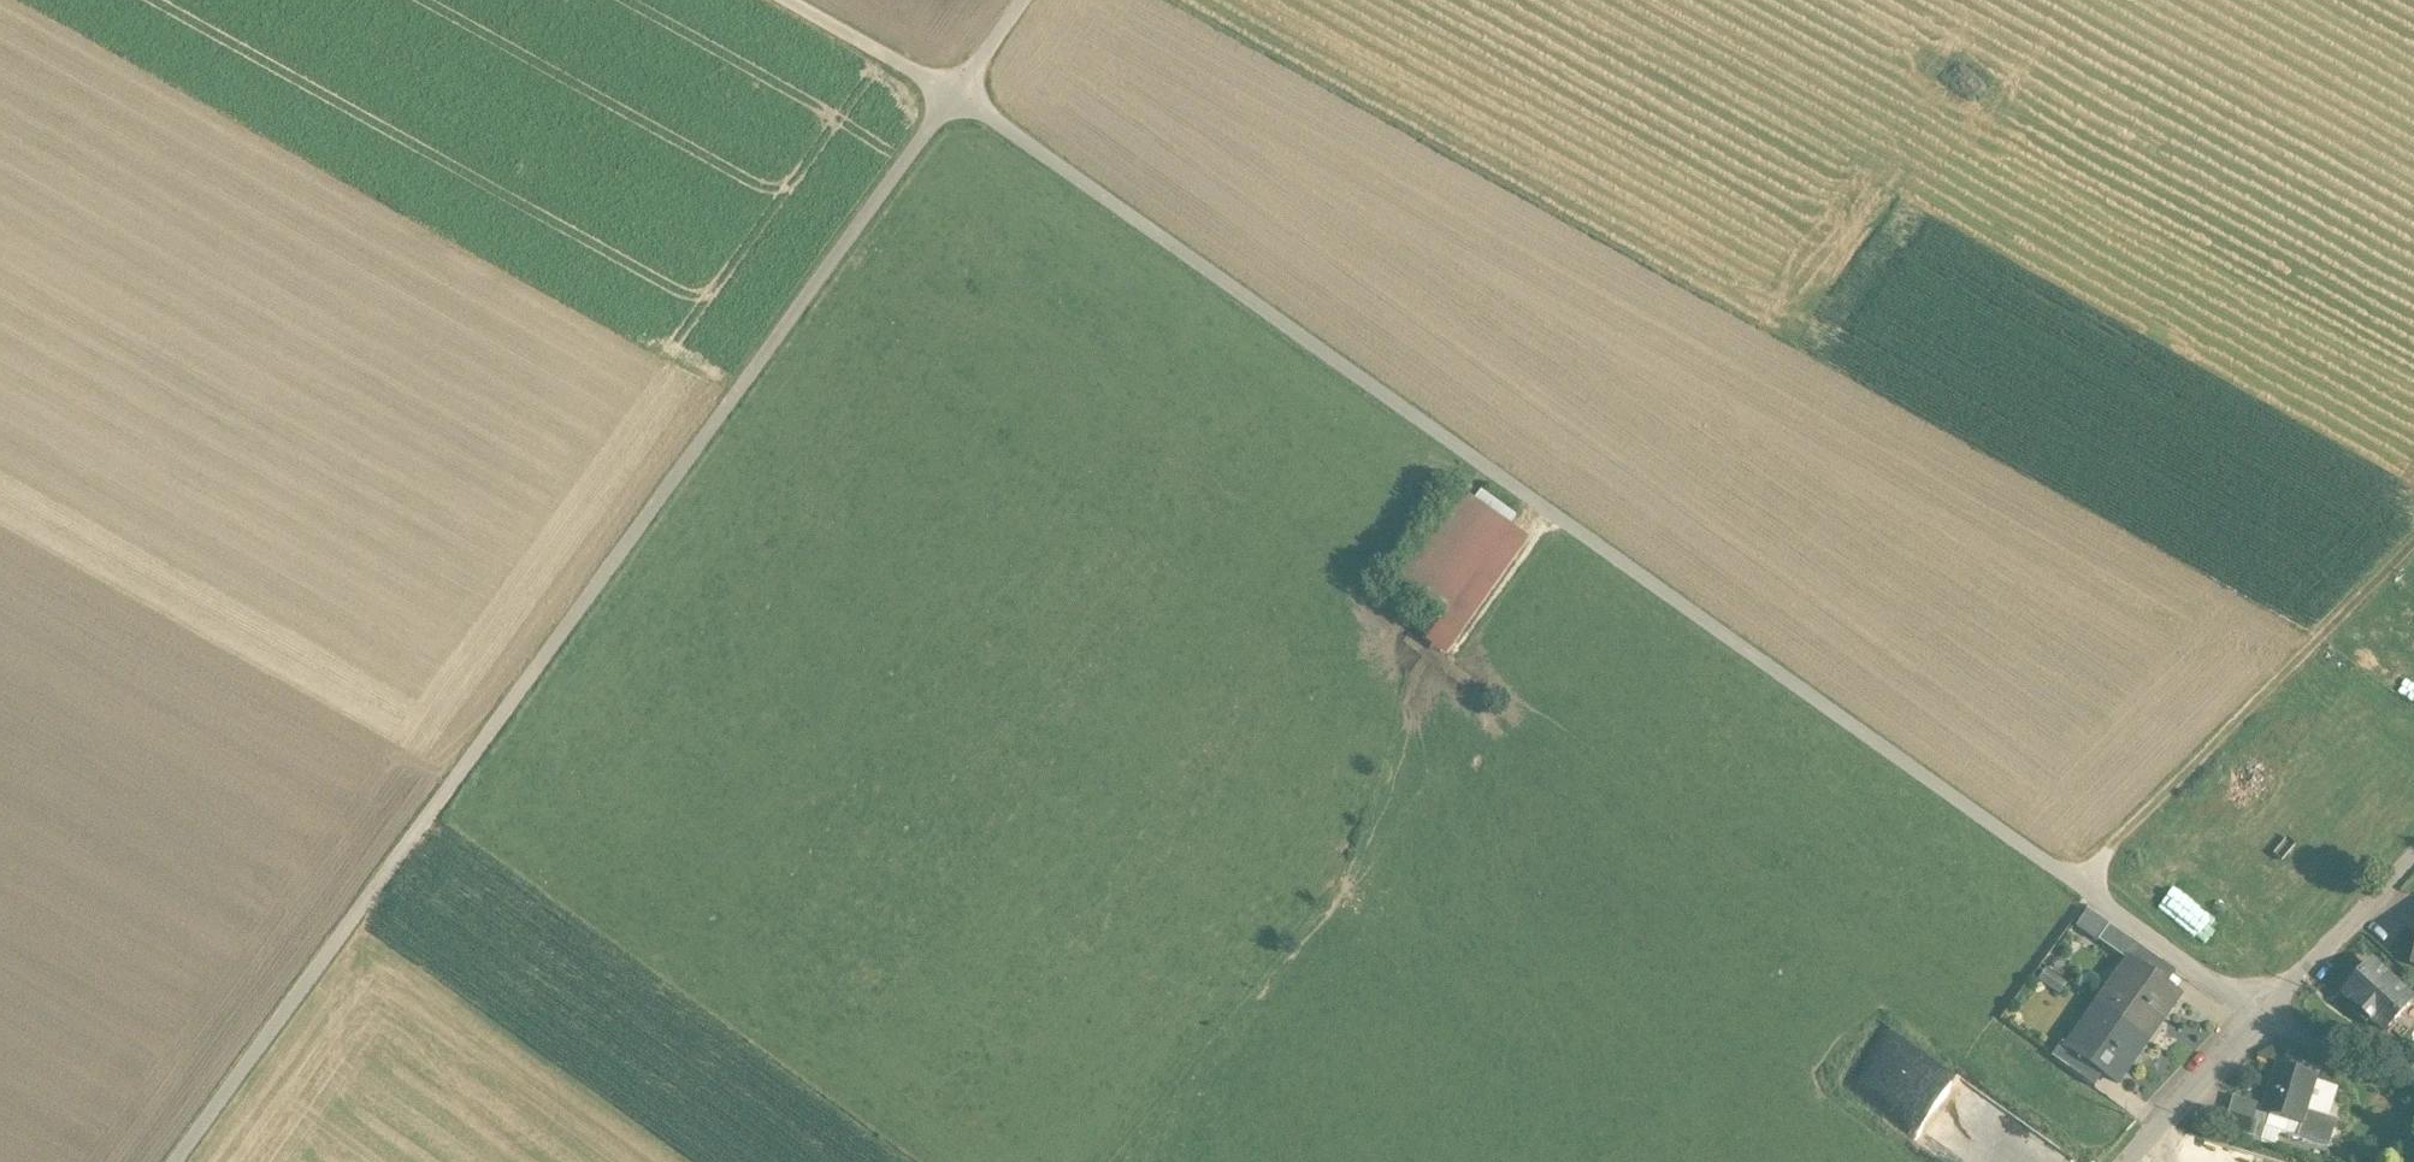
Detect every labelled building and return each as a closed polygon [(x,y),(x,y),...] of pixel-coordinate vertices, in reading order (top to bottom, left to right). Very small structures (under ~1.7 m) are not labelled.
[(1515,518),(1481,494),(1472,506),(1506,531),(1515,518)] [(1460,497),(1399,583),(1445,616),(1460,627),(1521,541),(1506,531),(1472,506),(1460,497)] [(1460,627),(1445,616),(1426,644),(1440,654),(1460,627)] [(2135,945),(2089,912),(2078,927),(2124,960),(2135,945)] [(2176,974),(2135,945),(2124,960),(2129,963),(2129,962),(2166,989),(2176,974)] [(2129,963),(2099,1006),(2148,1042),(2179,998),(2166,989),(2129,962),(2129,963)] [(2412,1003),(2372,966),(2345,995),(2385,1032),(2412,1003)] [(2148,1042),(2099,1006),(2068,1049),(2068,1050),(2104,1076),(2118,1085),(2148,1042)] [(2104,1076),(2068,1050),(2068,1049),(2064,1046),(2054,1060),(2095,1089),(2104,1076)] [(2317,1080),(2275,1067),(2262,1110),(2261,1114),(2268,1117),(2302,1127),(2298,1138),(2328,1148),(2336,1124),(2326,1120),(2306,1114),(2316,1084),(2317,1080)] [(2335,1090),(2316,1084),(2306,1114),(2326,1120),(2335,1090)] [(2262,1110),(2232,1100),(2228,1114),(2258,1123),(2253,1140),(2274,1147),(2278,1133),(2265,1129),(2268,1117),(2261,1114),(2262,1110)] [(2258,1123),(2228,1114),(2223,1131),(2253,1140),(2258,1123)] [(2302,1127),(2268,1117),(2265,1129),(2278,1133),(2298,1139),(2298,1138),(2302,1127)]
